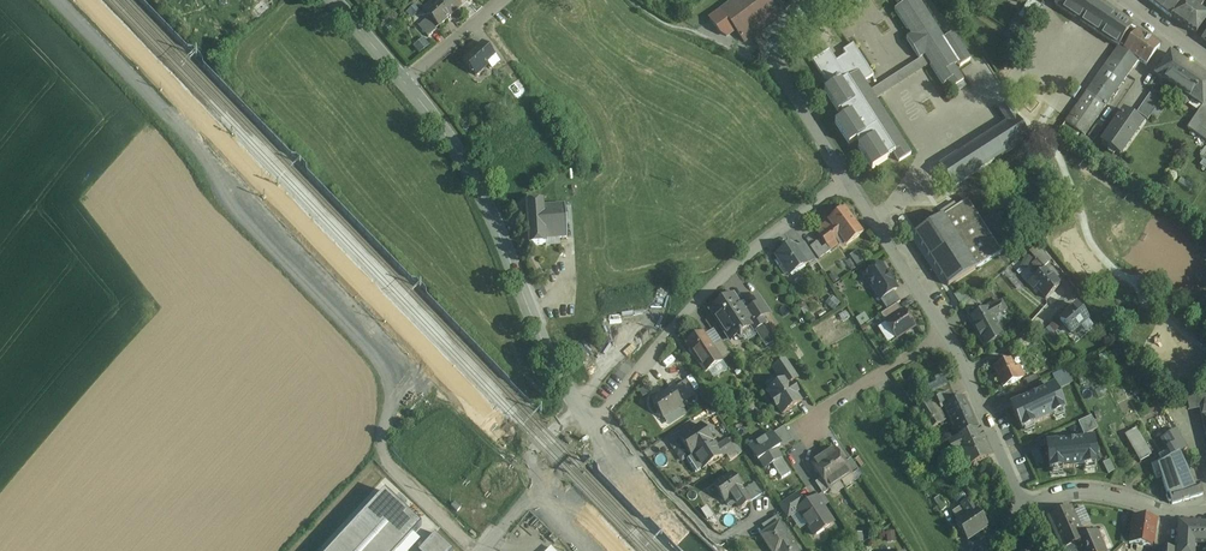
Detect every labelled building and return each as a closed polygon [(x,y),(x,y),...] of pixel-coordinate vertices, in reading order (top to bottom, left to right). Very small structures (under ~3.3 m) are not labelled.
[(432,8),(429,5),(424,10),(439,27),(462,7),(455,0),(440,0),(432,8)] [(710,20),(720,33),(727,37),(735,30),(744,42),(781,15),(780,14),(769,0),(737,0),(710,20)] [(780,14),(785,10),(778,0),(769,0),(780,14)] [(787,0),(778,0),(785,10),(786,11),(792,7),(787,0)] [(920,60),(927,55),(933,63),(931,65),(944,86),(948,83),(952,89),(964,82),(954,67),(958,64),(960,67),(970,61),(953,34),(944,40),(918,0),(896,0),(900,7),(895,10),(908,30),(910,29),(913,35),(907,39),(920,60)] [(1032,0),(1030,0),(1019,17),(1030,24),(1041,6),(1032,0)] [(1090,0),(1058,0),(1055,5),(1118,47),(1131,28),(1131,27),(1090,0)] [(1165,12),(1175,0),(1149,0),(1165,12)] [(1183,0),(1171,17),(1197,34),(1205,20),(1205,17),(1183,0)] [(1019,17),(1018,17),(1009,32),(1020,39),(1030,24),(1019,17)] [(427,19),(419,27),(428,37),(437,30),(427,19)] [(1131,28),(1118,47),(1119,47),(1124,50),(1137,32),(1131,27),(1131,28)] [(1160,47),(1137,32),(1124,50),(1139,60),(1147,66),(1160,47)] [(415,45),(420,53),(431,47),(427,39),(415,45)] [(498,64),(482,44),(460,62),(474,78),(487,67),(490,71),(498,64)] [(911,155),(877,100),(870,91),(865,82),(874,76),(853,45),(844,51),(846,56),(837,62),(829,51),(813,62),(830,88),(825,91),(839,112),(841,111),(845,117),(835,123),(850,145),(857,140),(861,147),(858,148),(873,169),(888,160),(887,158),(894,154),(900,162),(911,155)] [(1119,47),(1086,94),(1105,107),(1139,60),(1124,50),(1119,47)] [(1170,54),(1155,76),(1202,108),(1205,102),(1205,78),(1170,54)] [(920,60),(870,91),(877,100),(931,65),(933,63),(927,55),(920,60)] [(522,82),(509,65),(502,70),(515,87),(522,82)] [(1153,90),(1137,113),(1148,120),(1164,98),(1153,90)] [(1086,94),(1065,124),(1085,137),(1105,107),(1086,94)] [(1202,108),(1187,129),(1205,142),(1205,102),(1202,108)] [(1008,123),(958,156),(957,155),(939,166),(954,188),(971,177),(971,176),(1028,139),(1009,105),(1001,110),(1008,123)] [(1143,124),(1124,111),(1101,144),(1120,157),(1143,124)] [(1085,137),(1065,124),(1061,129),(1081,142),(1085,137)] [(1094,142),(1085,137),(1081,142),(1090,148),(1094,142)] [(968,200),(915,234),(949,287),(975,269),(977,272),(980,269),(979,267),(1002,252),(968,200)] [(545,202),(526,204),(529,246),(547,245),(546,241),(568,239),(565,205),(545,207),(545,202)] [(864,233),(845,208),(829,221),(839,235),(840,236),(847,245),(864,233)] [(829,221),(816,231),(827,245),(831,250),(839,244),(836,239),(840,236),(839,235),(829,221)] [(822,248),(817,242),(810,247),(819,259),(826,253),(823,248),(822,248)] [(805,244),(797,248),(790,246),(776,255),(783,266),(781,269),(785,275),(789,274),(790,276),(815,259),(805,244)] [(859,250),(852,254),(858,266),(865,262),(859,250)] [(1042,252),(1031,263),(1039,272),(1051,262),(1042,252)] [(881,264),(865,275),(881,300),(894,291),(897,289),(881,264)] [(1061,286),(1046,269),(1029,284),(1034,290),(1036,288),(1046,299),(1061,286)] [(1018,304),(1029,296),(1019,280),(1007,287),(1018,304)] [(967,288),(955,296),(962,307),(963,306),(973,297),(967,288)] [(894,291),(881,300),(887,310),(881,315),(897,304),(901,302),(894,291)] [(667,309),(670,297),(659,295),(656,307),(667,309)] [(753,325),(734,296),(711,312),(729,340),(730,340),(729,338),(737,333),(738,334),(753,325)] [(973,297),(963,306),(971,319),(983,313),(973,297)] [(769,314),(758,298),(748,305),(752,310),(759,321),(769,314)] [(1002,302),(987,310),(992,318),(1006,310),(1002,302)] [(897,304),(881,315),(886,323),(902,313),(897,304)] [(1077,306),(1060,320),(1072,333),(1088,319),(1077,306)] [(992,318),(987,310),(983,313),(971,319),(985,346),(1002,337),(992,318)] [(902,313),(886,323),(897,339),(915,327),(904,311),(902,313)] [(1042,334),(1053,347),(1061,340),(1049,328),(1042,334)] [(723,362),(703,333),(686,344),(705,373),(723,362)] [(798,378),(786,360),(774,368),(783,382),(787,379),(790,384),(798,378)] [(1019,367),(1015,369),(1011,360),(994,368),(1003,388),(1023,378),(1019,367)] [(1037,375),(1025,380),(1028,387),(1041,381),(1037,375)] [(790,384),(787,379),(783,382),(768,392),(772,399),(771,400),(777,407),(778,407),(782,414),(802,401),(797,394),(798,393),(793,385),(792,386),(790,384)] [(686,381),(672,390),(681,404),(695,395),(686,381)] [(948,385),(932,393),(941,409),(945,408),(944,407),(956,402),(948,385)] [(1012,405),(1023,428),(1064,409),(1053,387),(1012,405)] [(671,390),(652,402),(663,419),(675,411),(677,413),(684,409),(681,404),(672,390),(671,390)] [(1187,399),(1190,414),(1200,411),(1204,401),(1205,401),(1205,391),(1187,399)] [(978,427),(964,398),(956,402),(944,407),(945,408),(958,436),(978,427)] [(947,420),(935,400),(929,403),(942,423),(947,420)] [(929,403),(917,411),(930,430),(940,424),(941,427),(944,425),(942,423),(929,403)] [(1174,426),(1165,412),(1155,418),(1165,434),(1155,439),(1164,455),(1166,454),(1170,460),(1153,469),(1156,481),(1162,479),(1162,478),(1186,470),(1177,450),(1185,446),(1174,426)] [(1094,416),(1079,421),(1084,434),(1099,429),(1094,416)] [(716,448),(702,426),(680,439),(692,457),(694,456),(702,469),(703,470),(723,457),(716,448)] [(1148,448),(1137,428),(1125,435),(1136,454),(1145,450),(1148,448)] [(978,429),(953,441),(959,452),(966,469),(992,457),(978,429)] [(773,435),(750,448),(758,461),(780,448),(773,435)] [(1046,442),(1049,473),(1098,468),(1095,437),(1046,442)] [(728,441),(716,448),(723,457),(726,455),(728,457),(735,452),(728,441)] [(959,452),(953,441),(950,442),(955,454),(959,452)] [(845,463),(835,447),(823,455),(840,481),(852,473),(845,463)] [(1149,457),(1145,450),(1136,454),(1141,462),(1149,457)] [(659,465),(674,462),(672,452),(657,455),(659,465)] [(840,481),(823,455),(811,463),(821,478),(828,489),(840,481)] [(692,457),(687,460),(696,473),(702,469),(694,456),(692,457)] [(859,470),(851,459),(845,463),(852,473),(853,474),(859,470)] [(1168,495),(1194,486),(1187,470),(1186,470),(1162,478),(1162,479),(1168,495)] [(743,491),(732,474),(714,486),(725,503),(734,497),(736,501),(736,504),(738,508),(742,509),(751,503),(751,502),(743,491)] [(828,489),(821,478),(815,482),(823,494),(829,490),(828,489)] [(755,483),(743,491),(751,502),(762,494),(755,483)] [(1194,486),(1168,495),(1166,496),(1168,501),(1170,501),(1171,501),(1172,505),(1203,495),(1199,484),(1194,486)] [(385,493),(331,550),(398,550),(421,527),(385,493)] [(804,506),(796,494),(779,505),(788,518),(798,511),(798,510),(804,506)] [(947,507),(940,496),(934,500),(941,511),(947,507)] [(833,523),(817,498),(804,506),(798,510),(798,511),(815,536),(833,523)] [(977,509),(970,499),(968,500),(961,505),(962,506),(953,513),(959,521),(956,523),(968,540),(988,527),(977,510),(977,509)] [(1071,508),(1049,517),(1063,549),(1076,543),(1079,550),(1106,550),(1097,532),(1085,538),(1071,508)] [(1156,520),(1133,517),(1130,543),(1153,547),(1156,520)] [(775,518),(763,526),(767,532),(779,524),(775,518)] [(1178,523),(1177,541),(1176,550),(1194,550),(1194,543),(1205,544),(1205,524),(1178,523)] [(779,524),(767,532),(761,536),(771,550),(797,550),(779,524)] [(420,550),(453,550),(435,534),(420,550)]
